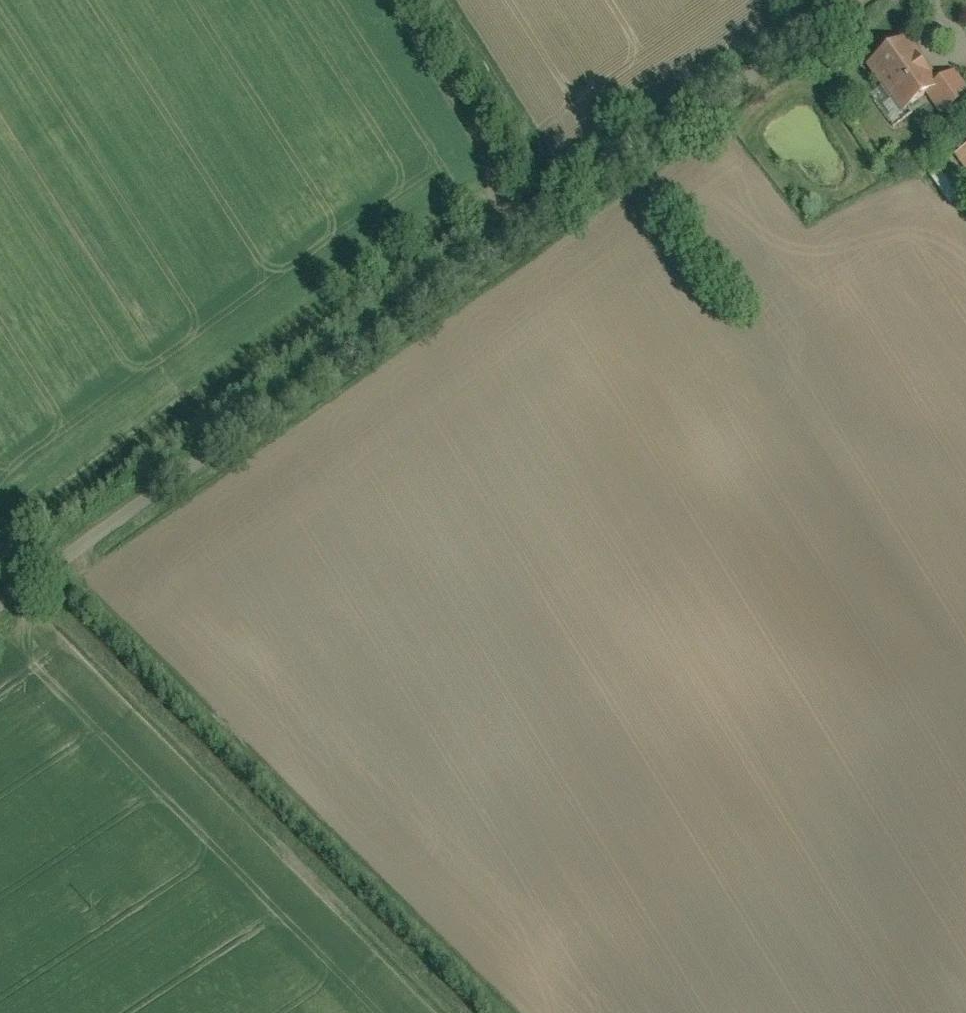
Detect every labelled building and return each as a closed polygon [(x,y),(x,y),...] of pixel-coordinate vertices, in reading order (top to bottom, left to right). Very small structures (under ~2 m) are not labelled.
[(874,67),(904,113),(934,93),(944,87),(915,41),(874,67)] [(934,93),(947,113),(965,101),(965,82),(962,75),(944,87),(934,93)]
